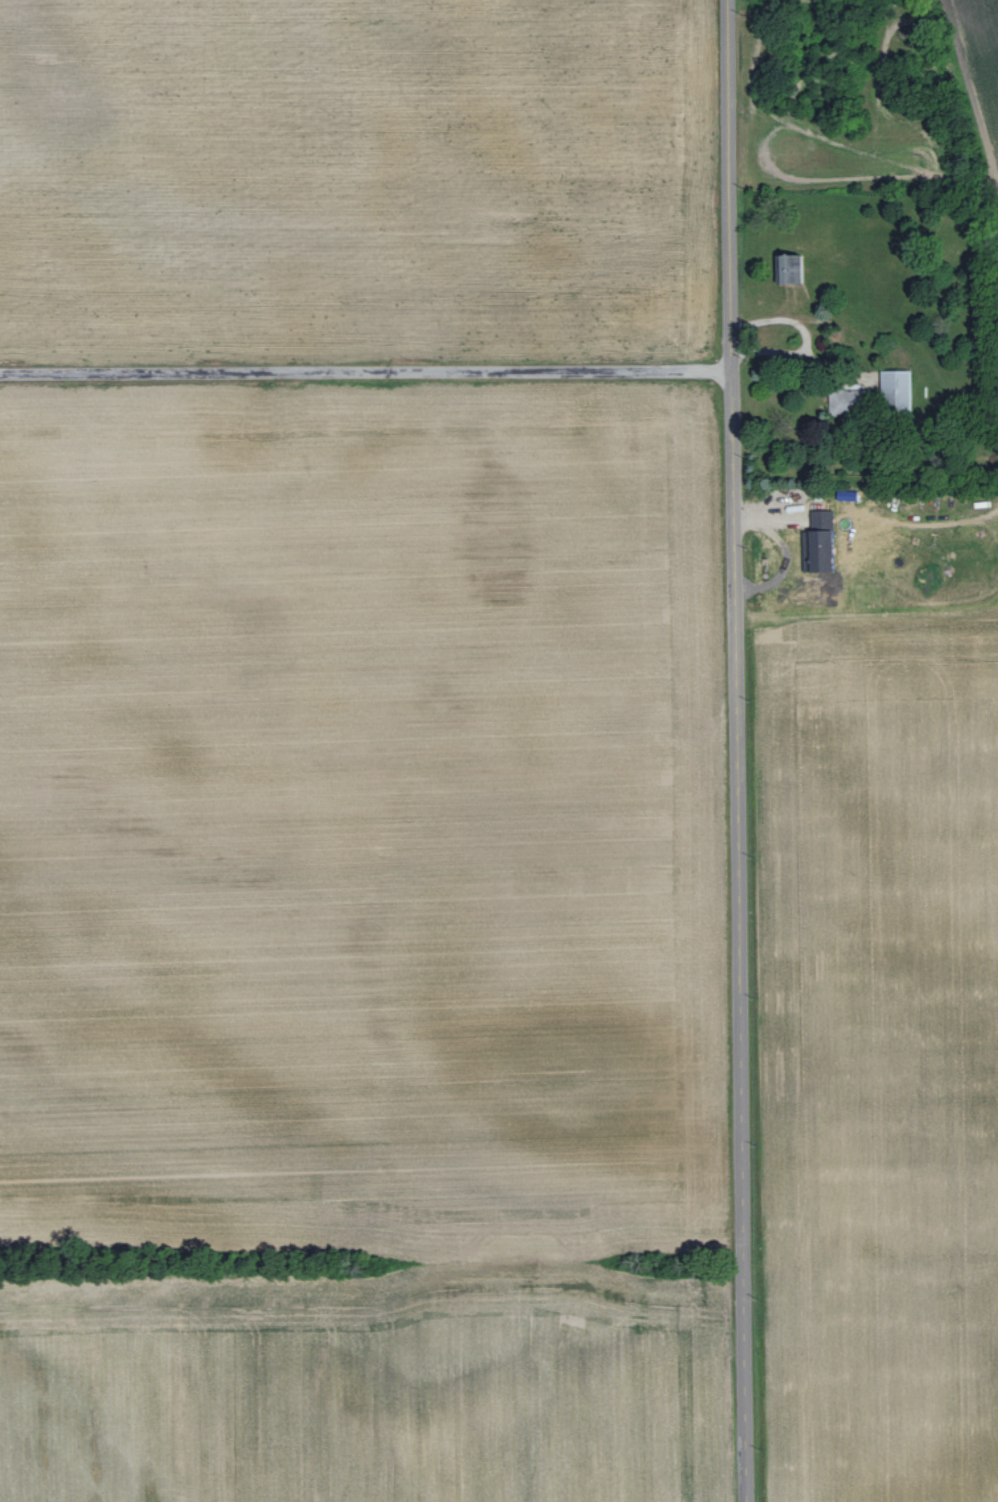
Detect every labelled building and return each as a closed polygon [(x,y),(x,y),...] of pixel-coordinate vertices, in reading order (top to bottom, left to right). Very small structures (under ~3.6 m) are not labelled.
[(802,285),(803,255),(783,255),(782,284),(802,285)] [(917,371),(887,371),(886,400),(904,401),(904,409),(917,409),(917,371)]
